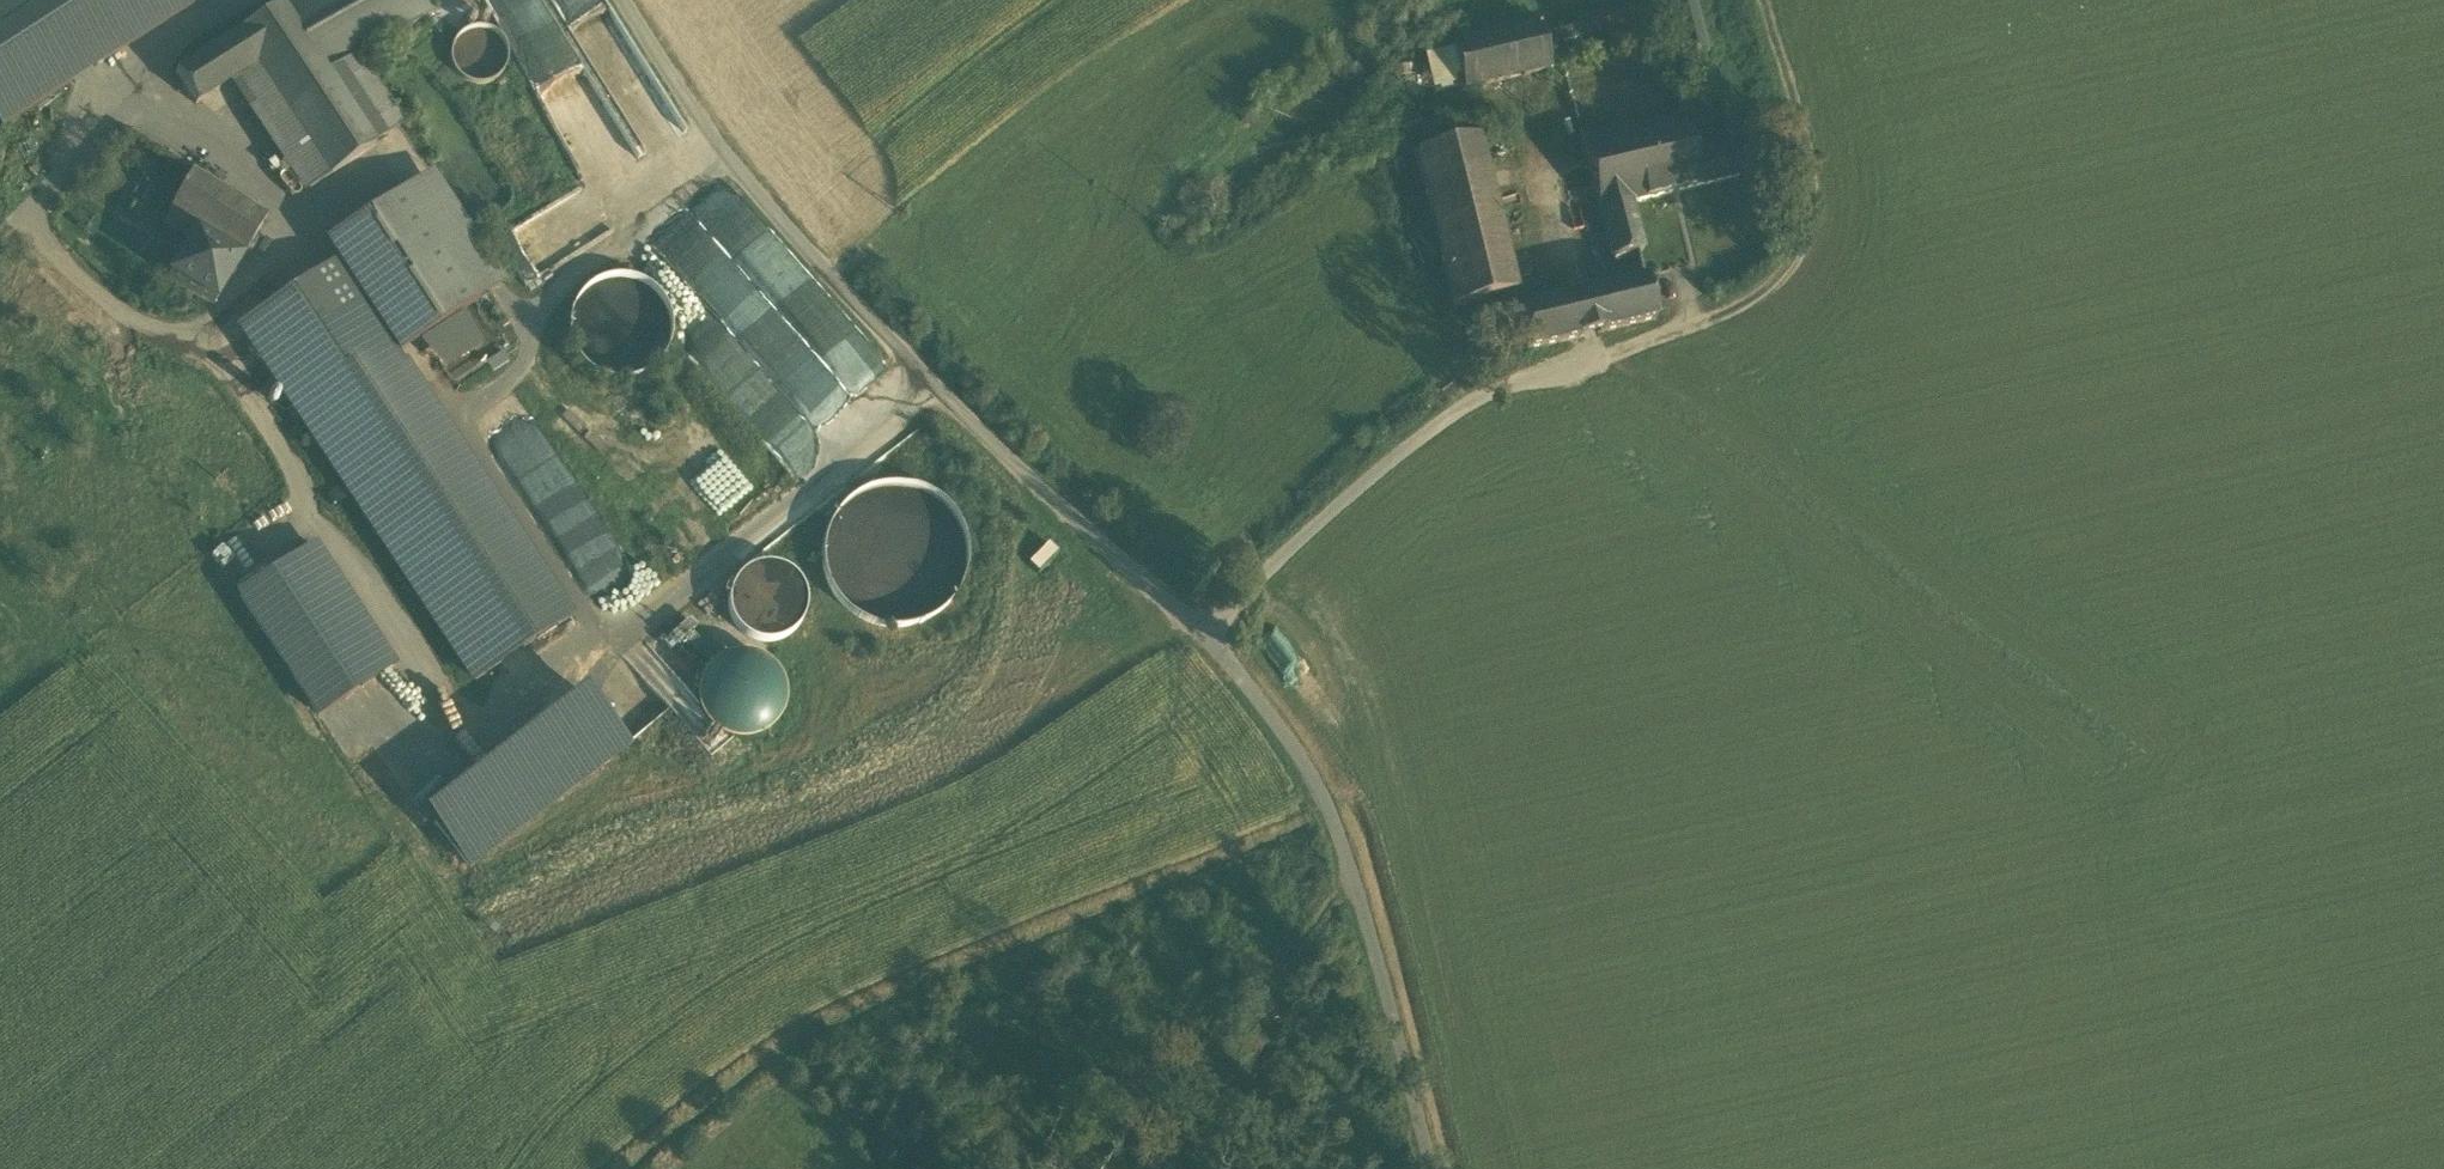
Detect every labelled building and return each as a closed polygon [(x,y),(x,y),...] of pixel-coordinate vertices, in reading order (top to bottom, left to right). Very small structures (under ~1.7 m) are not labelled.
[(190,0),(0,0),(0,129),(193,5),(190,0)] [(281,7),(326,75),(356,58),(433,14),(425,0),(294,0),(281,7)] [(525,75),(571,54),(545,0),(490,0),(525,75)] [(1668,14),(1665,0),(1659,0),(1647,3),(1651,18),(1668,14)] [(1580,35),(1651,18),(1647,3),(1540,29),(1544,45),(1580,36),(1580,35)] [(195,106),(235,80),(241,76),(255,67),(265,82),(329,178),(375,148),(326,75),(281,7),(281,6),(175,75),(176,76),(194,103),(195,106)] [(1550,70),(1544,45),(1540,29),(1539,24),(1451,46),(1462,91),(1550,70)] [(450,50),(449,61),(452,72),(460,80),(470,85),(481,86),(491,83),(500,76),(505,66),(506,54),(503,44),(495,35),(485,30),(474,29),(463,33),(455,40),(450,50)] [(326,75),(375,148),(402,128),(356,58),(326,75)] [(255,67),(241,76),(251,91),(265,82),(255,67)] [(329,178),(265,82),(251,91),(241,76),(235,80),(309,192),(329,178)] [(1615,135),(1632,202),(1740,175),(1730,138),(1701,145),(1702,146),(1693,149),(1685,118),(1615,135)] [(1582,143),(1611,258),(1644,250),(1632,202),(1615,135),(1582,143)] [(1415,154),(1453,308),(1515,293),(1501,238),(1498,227),(1477,139),(1415,154)] [(238,264),(239,265),(266,219),(191,173),(162,225),(190,242),(193,236),(239,263),(238,264)] [(404,191),(478,304),(505,285),(432,173),(404,191)] [(323,244),(336,264),(397,357),(399,356),(417,344),(462,314),(478,304),(404,191),(323,244)] [(1498,227),(1501,238),(1509,237),(1506,225),(1498,227)] [(167,279),(213,307),(238,264),(239,263),(193,236),(190,242),(167,279)] [(572,618),(399,356),(397,357),(336,264),(304,285),(241,326),(327,457),(475,682),(572,618)] [(569,317),(569,338),(576,357),(591,372),(610,380),(630,381),(650,373),(664,359),(673,340),(673,319),(666,300),(651,285),(632,277),(612,277),(593,284),(578,298),(569,317)] [(1645,280),(1590,294),(1599,333),(1655,320),(1645,280)] [(1583,337),(1599,333),(1590,294),(1573,298),(1583,337)] [(1527,351),(1583,337),(1573,298),(1517,312),(1527,351)] [(462,314),(417,344),(446,371),(484,346),(462,314)] [(858,619),(884,628),(910,627),(936,616),(956,593),(965,569),(964,540),(953,515),(929,494),(903,485),(874,487),(848,501),(830,524),(822,551),(825,577),(838,602),(858,619)] [(1048,543),(1028,563),(1039,574),(1058,553),(1048,543)] [(392,668),(313,548),(239,596),(318,716),(392,668)] [(761,566),(725,582),(725,608),(737,633),(737,655),(698,674),(698,692),(721,739),(760,739),(789,725),(789,678),(782,664),(782,645),(816,629),(821,629),(821,609),(801,565),(761,566)] [(476,782),(433,810),(469,866),(641,753),(595,683),(466,767),(476,782)]
